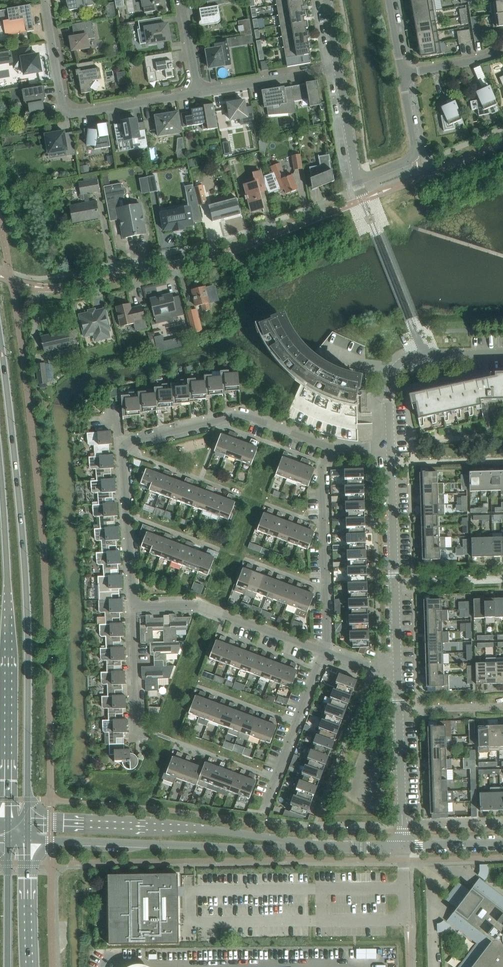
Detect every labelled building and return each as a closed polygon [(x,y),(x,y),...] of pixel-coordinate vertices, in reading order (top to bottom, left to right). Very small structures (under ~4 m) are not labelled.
[(92,0),(66,0),(69,11),(78,9),(77,8),(93,6),(92,0)] [(159,0),(142,0),(144,13),(155,11),(155,10),(154,10),(153,5),(159,4),(159,0)] [(218,6),(219,6),(218,6),(218,4),(225,3),(229,2),(229,0),(214,0),(207,1),(208,8),(199,9),(202,26),(217,23),(218,23),(219,22),(220,21),(220,20),(220,19),(221,19),(218,6)] [(278,5),(280,15),(303,11),(302,11),(302,7),(304,7),(303,0),(302,0),(301,0),(301,1),(278,5)] [(434,0),(432,0),(413,3),(411,3),(412,8),(414,8),(415,14),(436,11),(434,0)] [(490,3),(492,15),(502,14),(502,1),(490,3)] [(111,12),(107,12),(108,17),(116,16),(114,3),(109,3),(111,12)] [(30,18),(32,18),(30,6),(0,11),(0,23),(3,23),(5,35),(27,32),(34,31),(33,21),(31,22),(30,18)] [(467,16),(466,9),(459,10),(460,17),(467,16)] [(303,11),(280,15),(282,26),(304,22),(304,18),(306,18),(305,11),(302,11),(303,11)] [(438,21),(436,11),(415,14),(413,14),(414,19),(415,19),(416,24),(416,25),(436,22),(438,21)] [(492,15),(494,28),(502,26),(502,14),(492,15)] [(468,24),(467,16),(460,17),(461,25),(468,24)] [(159,26),(158,18),(138,21),(139,30),(137,30),(140,44),(148,42),(148,44),(170,40),(167,25),(159,26)] [(252,34),(249,19),(238,21),(241,36),(252,34)] [(94,38),(91,21),(72,24),(74,37),(70,37),(72,51),(89,48),(87,39),(94,38)] [(304,22),(282,26),(284,37),(306,33),(306,32),(306,29),(308,28),(307,21),(304,22)] [(437,32),(436,22),(416,25),(416,24),(415,25),(415,29),(417,29),(418,35),(437,32)] [(481,41),(479,27),(472,28),(474,42),(481,41)] [(471,42),(469,30),(463,31),(465,43),(471,42)] [(465,43),(463,31),(457,32),(459,45),(465,43)] [(306,33),(284,37),(285,47),(308,43),(307,39),(310,39),(308,32),(306,32),(306,33)] [(439,43),(437,32),(418,35),(416,35),(417,40),(419,40),(420,46),(439,43)] [(212,49),(206,50),(209,68),(231,64),(226,39),(211,41),(212,49)] [(310,54),(309,50),(311,50),(310,42),(308,43),(285,47),(287,58),(289,67),(310,63),(310,62),(308,55),(310,54)] [(441,54),(439,43),(420,46),(418,46),(419,51),(421,50),(422,56),(420,57),(441,54)] [(41,72),(38,55),(30,56),(28,47),(11,50),(14,67),(23,66),(24,74),(41,72)] [(174,69),(173,64),(171,64),(171,61),(173,61),(172,52),(144,57),(146,68),(147,68),(147,73),(149,83),(153,82),(153,81),(157,81),(167,80),(167,78),(174,77),(173,69),(174,69)] [(102,79),(100,68),(95,69),(94,61),(76,64),(77,70),(76,70),(76,75),(78,75),(79,80),(77,80),(80,94),(81,94),(91,92),(90,85),(93,81),(102,79)] [(120,74),(121,87),(129,86),(128,73),(120,74)] [(500,111),(486,80),(485,81),(486,83),(481,86),(482,90),(476,93),(479,100),(476,101),(470,102),(471,110),(477,109),(479,116),(490,114),(489,108),(492,114),(500,111)] [(321,105),(317,81),(306,83),(306,84),(291,86),(294,102),(308,99),(310,107),(321,105)] [(46,98),(44,87),(47,86),(47,85),(19,90),(19,91),(22,90),(24,102),(25,102),(25,103),(26,104),(27,104),(27,105),(28,105),(29,105),(30,113),(44,110),(43,102),(44,102),(44,101),(45,100),(45,99),(45,98),(46,98)] [(296,113),(294,102),(291,86),(277,89),(277,88),(261,91),(264,108),(267,107),(268,116),(296,113)] [(444,115),(441,116),(444,131),(455,129),(454,123),(462,120),(451,95),(450,96),(451,99),(446,101),(448,105),(441,108),(444,115)] [(255,123),(252,107),(245,108),(244,101),(228,103),(230,120),(240,118),(241,125),(255,123)] [(218,128),(214,106),(191,110),(192,112),(181,113),(183,127),(194,125),(202,124),(203,130),(217,127),(218,128)] [(182,133),(178,112),(155,116),(158,136),(182,133)] [(145,130),(138,131),(136,119),(134,119),(133,117),(124,119),(124,121),(121,121),(122,123),(115,125),(114,124),(117,142),(117,141),(125,140),(133,139),(134,150),(148,148),(145,130)] [(110,147),(106,124),(97,126),(97,127),(84,129),(86,139),(87,139),(87,145),(95,146),(94,150),(110,147)] [(76,155),(72,133),(65,134),(64,131),(45,134),(48,153),(66,150),(67,156),(76,155)] [(302,169),(300,154),(292,156),(294,170),(302,169)] [(334,181),(329,154),(319,156),(319,155),(318,155),(320,165),(309,167),(311,178),(310,179),(312,190),(320,187),(334,181)] [(270,166),(276,181),(280,191),(285,189),(286,194),(298,189),(292,175),(286,177),(280,163),(270,166)] [(264,212),(259,192),(266,190),(261,171),(253,173),(255,182),(244,185),(246,193),(244,194),(246,202),(248,201),(251,212),(263,209),(263,212),(264,212)] [(155,175),(147,177),(150,193),(158,191),(155,175)] [(99,218),(96,201),(90,203),(88,193),(99,191),(97,179),(79,183),(81,194),(84,194),(85,203),(70,206),(73,222),(99,218)] [(146,234),(140,204),(118,208),(117,200),(124,199),(123,195),(124,195),(125,194),(126,194),(127,193),(127,192),(127,191),(127,190),(127,189),(126,188),(125,187),(124,187),(123,187),(122,187),(121,183),(104,186),(110,220),(120,218),(123,238),(146,234)] [(207,203),(202,185),(194,187),(199,205),(207,203)] [(241,214),(237,198),(208,205),(213,222),(241,214)] [(179,210),(161,213),(164,231),(173,229),(174,231),(184,229),(183,227),(193,225),(192,222),(195,222),(195,223),(202,222),(199,204),(198,204),(188,206),(188,208),(179,210)] [(205,288),(205,286),(192,290),(196,306),(202,305),(203,312),(210,310),(209,303),(218,300),(215,287),(213,286),(205,288)] [(172,293),(150,299),(154,316),(156,324),(173,320),(172,318),(184,315),(179,296),(173,297),(172,293)] [(147,329),(142,306),(131,308),(130,304),(116,307),(121,326),(134,323),(135,330),(137,331),(147,329)] [(109,330),(104,310),(95,312),(95,309),(89,311),(89,313),(80,316),(85,336),(94,334),(96,340),(109,337),(107,330),(109,330)] [(267,322),(255,324),(256,329),(258,333),(261,338),(263,343),(266,347),(268,352),(271,356),(275,360),(278,364),(281,368),(285,371),(289,375),(292,378),(294,379),(301,385),(289,410),(286,416),(291,420),(296,422),(302,425),(307,428),(312,430),(318,432),(323,434),(329,436),(335,438),(336,438),(338,438),(342,439),(346,440),(350,441),(354,441),(358,441),(357,407),(357,406),(361,406),(361,407),(367,407),(367,393),(366,390),(366,371),(362,371),(357,370),(353,369),(349,368),(345,367),(341,365),(337,364),(333,362),(329,360),(325,357),(317,351),(312,356),(309,353),(306,350),(302,347),(299,343),(296,340),(294,336),(291,332),(289,328),(287,324),(285,320),(283,315),(267,322)] [(72,345),(68,330),(41,337),(44,351),(72,345)] [(162,338),(154,339),(156,346),(158,353),(185,347),(184,343),(183,339),(164,344),(162,338)] [(47,383),(44,363),(36,364),(39,384),(40,389),(46,389),(46,383),(47,383)] [(229,370),(220,371),(221,377),(223,396),(223,394),(223,392),(231,391),(239,390),(239,392),(238,373),(229,374),(229,370)] [(212,374),(204,375),(204,381),(205,381),(206,400),(206,399),(206,396),(214,395),(222,395),(222,396),(223,396),(221,377),(220,371),(212,372),(212,374)] [(461,410),(468,409),(469,416),(473,415),(473,408),(481,406),(480,401),(502,400),(502,372),(490,373),(490,380),(421,394),(421,392),(409,394),(411,405),(415,405),(420,427),(424,426),(424,418),(431,416),(432,424),(436,423),(436,415),(443,414),(445,421),(448,421),(448,413),(455,411),(457,419),(461,418),(461,410)] [(179,383),(171,383),(171,390),(172,389),(173,404),(173,405),(173,409),(173,407),(173,404),(181,403),(189,403),(189,404),(190,404),(188,385),(187,379),(179,380),(179,383)] [(196,379),(187,379),(188,385),(190,404),(190,403),(190,400),(198,399),(206,399),(206,400),(205,381),(204,381),(196,382),(196,379)] [(163,387),(154,387),(155,394),(156,408),(157,413),(156,408),(165,407),(173,407),(173,409),(173,405),(173,404),(172,389),(171,390),(171,383),(162,384),(163,387)] [(146,391),(138,392),(138,398),(139,398),(140,417),(140,415),(140,412),(148,412),(156,411),(156,413),(157,413),(156,408),(155,394),(146,394),(146,391)] [(130,395),(121,396),(123,420),(124,420),(123,416),(132,416),(140,415),(140,417),(139,398),(138,398),(138,392),(129,392),(130,395)] [(111,431),(87,433),(88,440),(88,444),(90,445),(92,445),(94,445),(95,456),(102,456),(102,451),(109,450),(109,444),(112,444),(111,431)] [(225,456),(234,432),(230,431),(227,436),(221,434),(221,433),(214,451),(225,456)] [(244,454),(239,452),(242,441),(242,442),(236,439),(237,434),(234,432),(225,456),(241,462),(244,454)] [(251,465),(258,448),(256,447),(258,441),(251,439),(249,444),(243,442),(243,441),(242,441),(239,452),(244,454),(241,462),(251,465)] [(287,478),(293,460),(293,461),(287,458),(288,453),(284,451),(276,474),(287,478)] [(114,468),(113,455),(102,456),(95,456),(89,457),(89,464),(90,468),(91,469),(94,469),(96,469),(97,480),(104,480),(104,474),(111,474),(111,468),(114,468)] [(297,482),(306,459),(302,458),(300,463),(293,461),(294,460),(293,460),(287,478),(297,482)] [(308,487),(315,468),(314,468),(314,469),(308,466),(310,461),(306,459),(297,482),(308,487)] [(150,487),(156,472),(155,472),(152,471),(154,465),(142,461),(139,470),(145,472),(140,484),(150,487)] [(429,467),(419,468),(420,468),(420,473),(419,473),(420,484),(437,483),(437,472),(429,472),(429,467)] [(364,485),(363,469),(344,469),(345,480),(347,480),(347,486),(364,485)] [(160,494),(168,471),(165,470),(162,475),(156,473),(156,472),(150,487),(149,490),(160,494)] [(170,498),(177,480),(170,478),(172,472),(168,471),(160,494),(170,498)] [(490,491),(490,471),(480,472),(480,491),(490,491)] [(501,490),(500,471),(490,471),(490,491),(501,490)] [(480,491),(480,472),(469,472),(470,491),(480,491)] [(181,502),(190,479),(186,477),(184,483),(177,481),(177,480),(170,498),(181,502)] [(115,492),(115,479),(104,480),(97,480),(91,481),(91,488),(92,492),(93,493),(95,493),(98,493),(98,502),(98,504),(106,504),(106,498),(113,498),(112,492),(115,492)] [(192,506),(199,488),(198,488),(192,486),(193,480),(190,479),(181,502),(192,506)] [(438,494),(437,483),(420,484),(420,495),(438,494)] [(202,510),(211,487),(208,485),(205,491),(199,489),(199,488),(192,506),(202,510)] [(364,501),(364,485),(347,486),(347,485),(345,485),(345,496),(348,496),(348,502),(364,501)] [(202,510),(201,514),(217,520),(219,516),(222,508),(216,506),(220,496),(219,496),(213,494),(215,488),(211,487),(202,510)] [(231,514),(235,502),(233,502),(235,496),(229,493),(226,499),(220,497),(220,496),(216,506),(222,508),(219,516),(229,520),(229,519),(231,519),(233,514),(231,514)] [(444,494),(438,494),(420,495),(420,506),(444,505),(444,494)] [(365,517),(364,501),(348,502),(348,501),(345,502),(346,512),(348,512),(348,518),(365,517)] [(117,516),(116,503),(106,504),(98,504),(92,505),(93,512),(93,516),(95,517),(97,517),(99,517),(100,528),(108,528),(107,522),(115,522),(114,516),(117,516)] [(445,515),(444,505),(420,506),(421,516),(438,516),(438,515),(445,515)] [(267,534),(274,517),(272,516),(274,510),(269,508),(266,514),(263,513),(257,530),(267,534)] [(277,538),(284,520),(280,519),(282,513),(278,512),(276,517),(274,517),(267,534),(277,538)] [(287,542),(294,524),(292,523),(294,518),(290,516),(287,522),(284,520),(277,538),(287,542)] [(439,527),(438,516),(421,516),(421,527),(439,527)] [(365,534),(365,517),(348,518),(346,518),(346,529),(349,529),(349,534),(365,534)] [(298,546),(304,528),(300,527),(302,521),(298,519),(296,525),(294,524),(287,542),(298,546)] [(151,551),(156,536),(153,534),(154,529),(143,524),(140,533),(145,535),(141,547),(150,550),(151,551)] [(308,549),(315,532),(313,531),(315,526),(310,524),(308,529),(304,528),(298,546),(308,549)] [(119,539),(118,527),(108,528),(100,528),(94,529),(95,536),(95,539),(97,541),(99,541),(101,541),(102,552),(110,552),(109,546),(117,546),(116,540),(119,539)] [(439,537),(439,527),(421,527),(421,538),(439,537)] [(159,560),(169,534),(166,533),(163,538),(156,536),(151,551),(150,550),(149,553),(160,557),(159,560)] [(171,561),(178,544),(171,541),(173,535),(169,534),(159,560),(160,560),(161,557),(171,561)] [(366,550),(365,534),(349,534),(346,534),(347,545),(349,545),(349,550),(366,550)] [(445,537),(439,537),(421,538),(422,549),(440,548),(439,548),(445,548),(445,537)] [(493,557),(492,537),(482,538),(482,557),(493,557)] [(502,556),(502,537),(492,537),(493,557),(502,556)] [(482,557),(482,538),(471,538),(472,557),(482,557)] [(181,568),(191,542),(187,541),(184,546),(178,544),(171,561),(181,565),(180,568),(181,568)] [(195,562),(199,552),(192,549),(194,543),(191,542),(181,568),(182,565),(198,571),(197,574),(201,564),(195,562)] [(440,548),(422,549),(422,560),(423,560),(423,564),(422,564),(422,565),(424,565),(432,565),(432,560),(440,559),(446,559),(446,548),(440,548)] [(210,569),(215,557),(213,557),(215,551),(208,549),(205,554),(199,552),(195,562),(201,564),(197,574),(198,572),(208,575),(208,574),(210,575),(212,569),(210,569)] [(366,566),(366,550),(349,550),(347,550),(347,561),(350,561),(350,566),(350,567),(366,566)] [(121,563),(120,551),(110,552),(102,552),(96,553),(97,560),(97,563),(99,565),(101,565),(103,565),(104,576),(111,576),(111,570),(118,570),(118,564),(121,563)] [(243,568),(234,590),(245,594),(247,590),(246,589),(253,572),(251,571),(253,565),(248,564),(245,569),(243,568)] [(367,582),(366,566),(350,567),(350,566),(347,566),(348,577),(350,577),(350,582),(350,583),(367,582)] [(255,598),(257,593),(263,576),(259,574),(261,568),(257,567),(255,573),(253,572),(246,589),(247,590),(245,594),(255,598)] [(267,597),(273,579),(271,579),(273,573),(269,572),(267,577),(263,576),(257,593),(267,597)] [(122,588),(122,575),(111,576),(104,576),(98,576),(98,583),(98,587),(100,589),(102,589),(104,589),(105,600),(112,600),(112,594),(119,594),(119,588),(122,588)] [(277,601),(283,583),(280,582),(281,576),(278,575),(275,580),(273,579),(267,597),(277,601)] [(287,605),(294,587),(291,586),(293,581),(290,579),(287,585),(283,583),(277,601),(287,605)] [(194,582),(191,590),(201,593),(204,586),(194,582)] [(297,608),(304,591),(300,589),(302,584),(298,582),(296,588),(294,587),(287,605),(297,608)] [(367,598),(367,582),(350,583),(350,582),(348,582),(348,593),(351,593),(351,599),(367,598)] [(307,612),(314,595),(312,594),(314,588),(310,587),(307,592),(304,591),(297,608),(307,612)] [(425,595),(423,595),(424,595),(424,600),(423,600),(424,611),(441,610),(441,599),(433,599),(433,594),(425,595)] [(368,615),(367,598),(351,599),(349,599),(349,610),(351,609),(351,615),(368,615)] [(495,617),(494,598),(484,599),(484,618),(495,617)] [(494,598),(495,617),(502,617),(502,598),(494,598)] [(123,612),(123,599),(112,600),(105,600),(99,600),(99,607),(99,611),(101,613),(103,612),(103,613),(105,613),(105,624),(113,624),(113,618),(120,618),(120,612),(123,612)] [(484,618),(484,599),(473,599),(474,618),(484,618)] [(448,610),(441,610),(424,611),(424,622),(442,621),(448,620),(448,610)] [(176,642),(176,630),(187,630),(191,617),(177,618),(176,614),(173,614),(169,614),(169,627),(164,628),(164,631),(165,642),(176,642)] [(154,643),(154,642),(154,631),(164,631),(164,628),(164,618),(154,618),(153,615),(150,615),(146,615),(146,628),(140,628),(141,643),(150,643),(154,643)] [(368,631),(368,615),(351,615),(349,615),(349,626),(352,626),(352,631),(368,631)] [(442,632),(442,621),(424,622),(424,632),(442,632)] [(124,636),(123,623),(113,624),(105,624),(99,624),(100,631),(100,635),(101,636),(104,636),(104,637),(106,637),(106,648),(114,648),(113,642),(121,642),(121,636),(124,636)] [(369,647),(368,631),(352,631),(350,631),(350,642),(352,642),(352,647),(352,648),(360,648),(358,653),(364,655),(367,647),(369,647)] [(449,632),(442,632),(424,632),(425,643),(442,643),(442,642),(449,642),(449,632)] [(220,662),(226,644),(224,643),(226,638),(221,636),(218,641),(216,640),(209,658),(220,662)] [(230,665),(236,648),(233,646),(234,641),(231,639),(228,645),(226,644),(220,662),(230,665)] [(178,654),(183,641),(176,642),(165,642),(154,642),(154,643),(150,643),(150,652),(150,655),(154,656),(154,661),(154,666),(167,666),(166,654),(178,654)] [(443,653),(442,643),(425,643),(425,654),(443,653)] [(240,669),(246,652),(244,651),(246,645),(243,644),(240,649),(236,648),(230,665),(240,669)] [(125,660),(124,647),(114,648),(106,648),(100,648),(100,655),(101,659),(102,661),(104,660),(104,661),(106,661),(107,672),(114,672),(114,666),(122,666),(122,660),(125,660)] [(250,673),(256,655),(253,654),(254,648),(251,647),(249,652),(246,652),(240,669),(250,673)] [(260,677),(267,659),(264,658),(267,653),(263,651),(260,657),(256,655),(250,673),(260,677)] [(443,664),(443,653),(425,654),(425,665),(443,664)] [(270,681),(277,663),(273,662),(275,656),(271,654),(269,660),(267,659),(260,677),(270,681)] [(496,662),(496,658),(486,658),(486,663),(486,684),(497,684),(496,662)] [(280,684),(287,667),(285,666),(287,660),(283,659),(280,664),(277,663),(270,681),(280,684)] [(291,688),(297,671),(295,670),(296,664),(291,662),(289,668),(287,667),(280,684),(291,688)] [(486,684),(486,663),(475,663),(476,684),(486,684)] [(444,675),(444,674),(443,664),(425,665),(426,676),(444,675)] [(170,678),(174,666),(167,666),(154,666),(142,667),(142,677),(142,679),(145,680),(146,685),(155,685),(155,691),(158,691),(158,679),(169,678),(170,678)] [(125,684),(125,671),(114,672),(107,672),(101,672),(101,679),(101,683),(103,685),(105,684),(105,685),(107,685),(108,696),(115,696),(115,690),(122,690),(122,684),(125,684)] [(351,695),(357,680),(339,673),(335,683),(338,684),(336,689),(336,690),(351,695)] [(449,691),(448,675),(448,674),(444,674),(444,675),(426,676),(426,687),(427,687),(427,691),(426,691),(426,692),(449,691)] [(345,711),(351,695),(336,690),(333,689),(330,698),(326,696),(323,702),(328,704),(345,711)] [(199,717),(205,699),(203,698),(205,693),(200,691),(198,696),(195,695),(188,713),(199,717)] [(126,708),(126,695),(115,696),(108,696),(102,696),(102,703),(102,707),(104,709),(106,708),(106,709),(108,709),(108,720),(116,720),(116,714),(123,714),(123,708),(126,708)] [(209,721),(216,703),(212,702),(214,696),(210,695),(208,700),(205,699),(199,717),(209,721)] [(267,700),(266,701),(273,704),(274,703),(275,698),(269,696),(267,700)] [(219,724),(226,707),(223,706),(226,700),(222,699),(219,704),(216,703),(209,721),(219,724)] [(229,728),(236,711),(232,709),(234,703),(230,702),(228,708),(226,707),(219,724),(229,728)] [(340,726),(345,711),(328,704),(324,714),(326,715),(324,720),(340,726)] [(229,728),(227,733),(238,737),(246,714),(244,714),(246,708),(242,707),(239,712),(236,711),(229,728)] [(248,740),(256,718),(252,717),(254,711),(250,710),(248,715),(246,714),(238,737),(248,740)] [(256,718),(250,736),(260,740),(266,722),(264,721),(266,715),(262,714),(260,720),(256,718)] [(270,744),(277,726),(274,725),(276,719),(271,717),(268,723),(266,722),(260,740),(270,744)] [(127,732),(126,719),(116,720),(108,720),(102,720),(103,727),(103,731),(105,733),(107,732),(107,733),(109,733),(109,744),(117,744),(117,738),(124,738),(124,732),(127,732)] [(334,741),(340,726),(324,720),(322,719),(318,729),(321,730),(319,735),(334,741)] [(435,721),(427,721),(427,722),(428,722),(429,726),(427,726),(428,738),(451,737),(450,721),(437,721),(435,721)] [(488,725),(477,726),(478,752),(488,752),(488,751),(488,747),(488,725)] [(499,751),(498,725),(488,725),(488,747),(488,751),(499,751)] [(328,756),(334,741),(319,735),(316,734),(311,750),(328,756)] [(451,737),(428,738),(428,748),(446,748),(451,748),(451,737)] [(131,753),(130,753),(130,750),(124,750),(124,744),(117,744),(109,744),(109,755),(115,755),(115,762),(122,762),(122,764),(123,766),(125,767),(126,768),(128,769),(130,769),(130,770),(131,769),(132,769),(133,769),(134,768),(135,768),(136,767),(137,766),(137,765),(138,764),(138,763),(138,762),(138,761),(138,760),(138,759),(137,758),(137,757),(136,756),(135,755),(134,754),(132,754),(131,753)] [(446,759),(446,748),(428,748),(428,759),(446,759)] [(323,771),(328,756),(311,750),(307,759),(309,760),(307,765),(307,766),(323,771)] [(174,783),(176,778),(183,760),(180,759),(183,754),(178,752),(175,757),(172,756),(166,773),(164,773),(162,778),(174,783)] [(186,782),(193,764),(189,763),(191,757),(187,755),(185,761),(183,760),(176,778),(186,782)] [(199,780),(197,785),(207,789),(215,766),(212,765),(213,759),(209,757),(207,763),(205,762),(203,768),(199,780)] [(447,769),(446,759),(428,759),(429,770),(447,769)] [(203,768),(201,767),(203,761),(199,760),(197,765),(193,764),(186,782),(197,785),(199,780),(203,768)] [(215,766),(207,789),(217,793),(219,787),(225,770),(223,769),(225,763),(221,762),(219,767),(215,766)] [(317,786),(323,771),(307,766),(307,765),(305,764),(301,775),(304,775),(302,780),(302,781),(317,786)] [(229,791),(235,773),(231,772),(233,766),(230,765),(228,770),(225,770),(219,787),(222,789),(221,791),(228,794),(229,791)] [(239,795),(246,777),(243,776),(245,771),(242,769),(239,775),(235,773),(229,791),(239,795)] [(447,780),(447,769),(429,770),(429,781),(447,780)] [(249,799),(256,781),(253,780),(255,774),(250,772),(248,778),(246,777),(239,795),(249,799)] [(311,802),(317,786),(302,781),(302,780),(300,780),(296,790),(298,791),(296,796),(311,802)] [(447,791),(447,780),(429,781),(429,792),(447,791)] [(500,787),(490,788),(490,791),(491,811),(501,810),(500,787)] [(453,791),(447,791),(429,792),(430,802),(448,802),(454,802),(453,791)] [(491,811),(490,791),(479,792),(480,811),(491,811)] [(306,817),(311,802),(296,796),(294,795),(290,805),(292,806),(290,811),(306,817)] [(448,813),(448,802),(430,802),(430,814),(431,814),(431,818),(430,818),(453,818),(453,817),(440,817),(440,813),(448,813)] [(479,875),(485,880),(486,878),(487,875),(488,872),(488,870),(488,865),(480,865),(480,869),(480,871),(480,873),(479,874),(478,875),(479,876),(479,875)] [(108,875),(109,944),(179,943),(178,874),(108,875)] [(477,882),(480,878),(479,878),(447,921),(450,918),(482,943),(466,963),(464,962),(460,966),(502,966),(502,902),(477,882)] [(448,928),(450,926),(444,921),(442,922),(441,923),(439,924),(437,924),(437,925),(438,932),(440,932),(443,931),(446,929),(448,928)]
